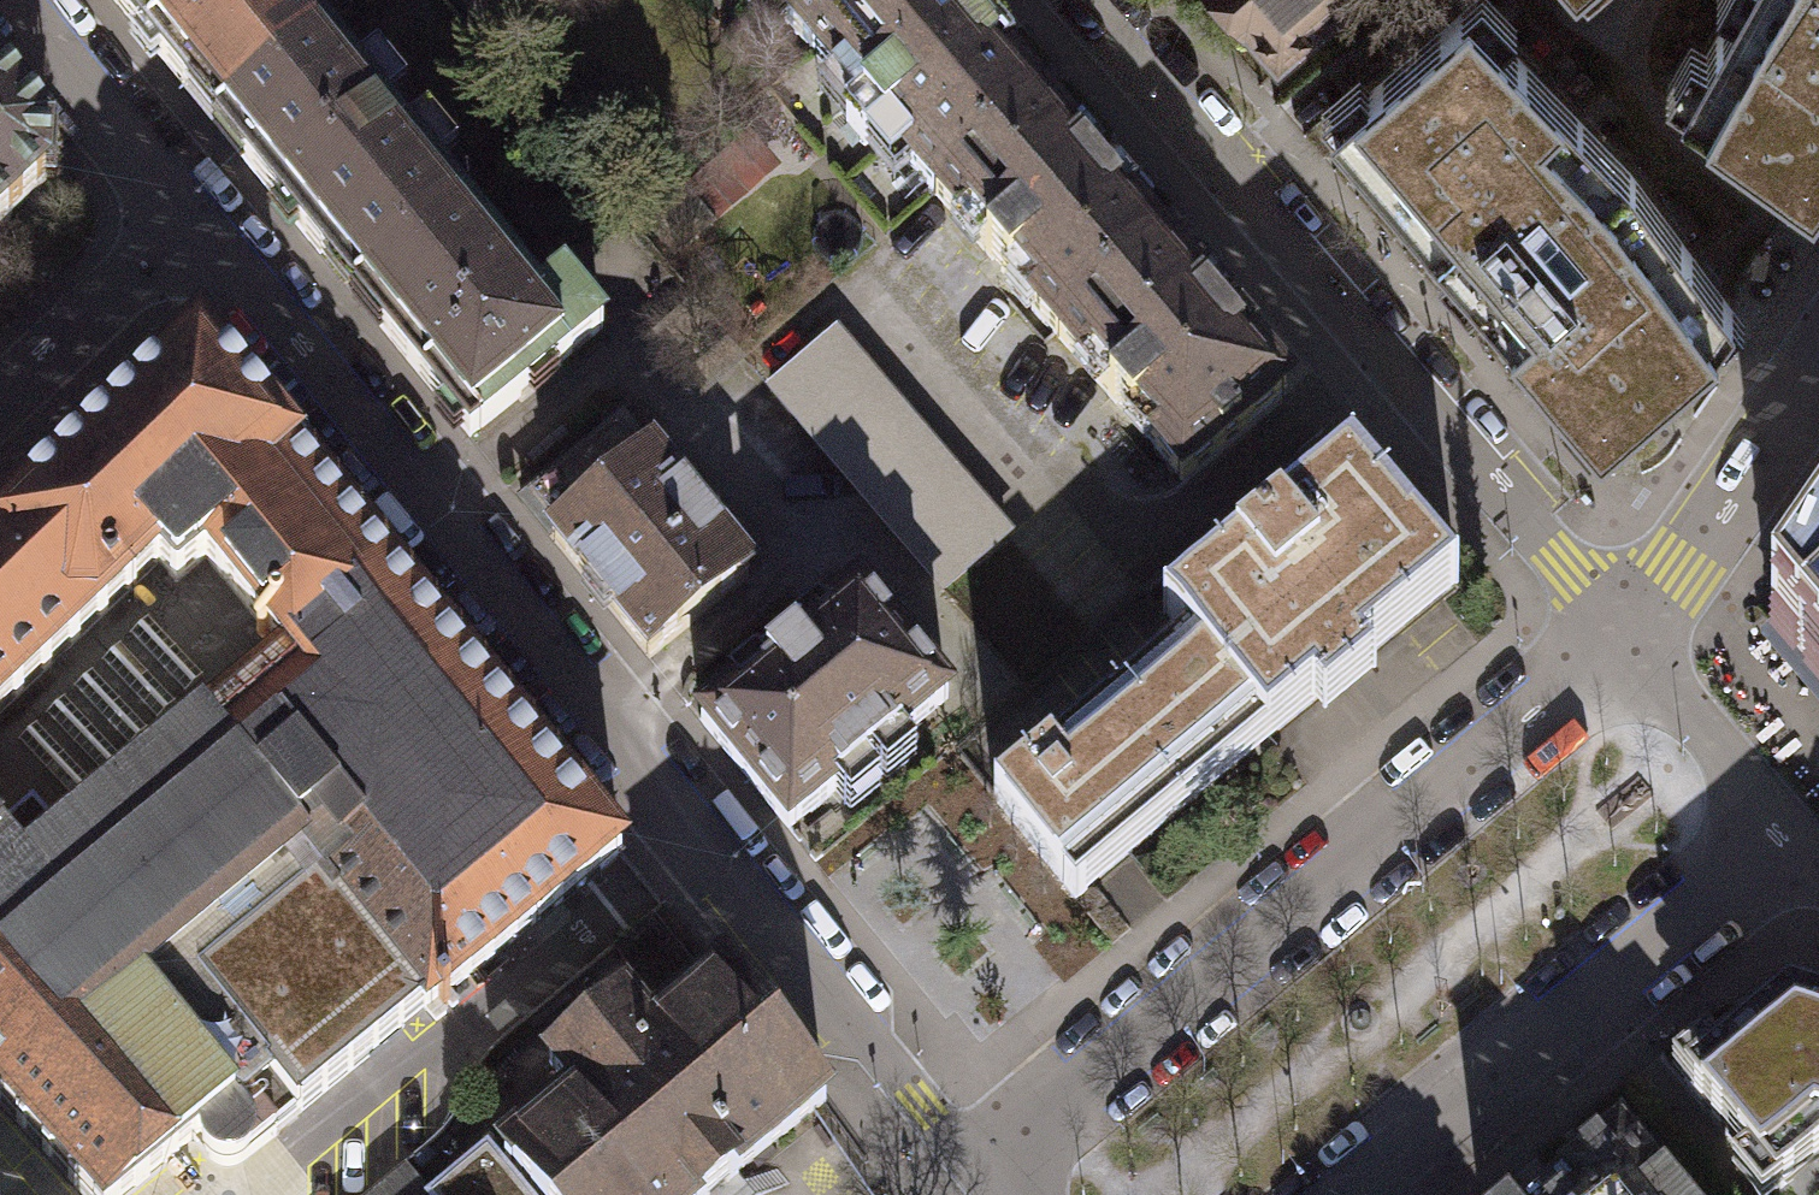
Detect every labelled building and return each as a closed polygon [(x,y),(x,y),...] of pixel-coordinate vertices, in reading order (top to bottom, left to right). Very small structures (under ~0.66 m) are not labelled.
[(217,128),(325,40),(292,0),(113,0),(217,128)] [(871,0),(768,0),(812,50),(871,0)] [(1040,104),(950,0),(871,0),(812,50),(864,112),(846,127),(865,150),(883,134),(935,194),(1040,104)] [(1245,12),(1248,10),(1278,46),(1332,0),(1235,0),(1245,12)] [(1735,299),(1629,160),(1474,0),(1460,0),(1331,112),(1600,428),(1712,332),(1735,299)] [(1688,101),(1813,189),(1818,181),(1818,0),(1745,0),(1741,7),(1733,2),(1704,53),(1713,58),(1688,101)] [(217,128),(355,297),(463,209),(325,40),(217,128)] [(48,149),(0,90),(0,229),(45,187),(48,149)] [(1058,337),(1163,248),(1040,104),(935,194),(1058,337)] [(540,303),(463,209),(355,297),(469,437),(601,330),(564,284),(540,303)] [(1163,248),(1058,337),(1183,482),(1288,393),(1184,276),(1163,248)] [(836,335),(772,390),(943,590),(1007,536),(836,335)] [(82,1194),(129,1194),(195,1142),(212,1161),(219,1165),(228,1167),(236,1165),(244,1161),(275,1137),(275,1133),(622,853),(394,573),(392,573),(200,336),(77,452),(0,525),(0,1105),(82,1194)] [(623,423),(523,504),(650,659),(750,578),(623,423)] [(1166,619),(1187,643),(1268,741),(1312,704),(1324,718),(1373,678),(1362,665),(1455,589),(1352,465),(1166,619)] [(1818,682),(1818,555),(1770,625),(1818,682)] [(948,701),(860,594),(701,723),(789,831),(948,701)] [(1095,885),(1268,741),(1187,643),(995,802),(1077,900),(1095,885)] [(650,921),(615,951),(654,996),(689,967),(650,921)] [(721,975),(650,1034),(624,1002),(547,1065),(575,1098),(504,1157),(535,1194),(719,1194),(741,1177),(739,1174),(827,1102),(721,975)] [(1684,1084),(1776,1194),(1818,1159),(1818,1007),(1788,997),(1684,1084)] [(1547,1194),(1667,1194),(1619,1136),(1547,1194)] [(423,1194),(530,1194),(487,1142),(423,1194)] [(396,1175),(372,1194),(413,1194),(396,1175)]
